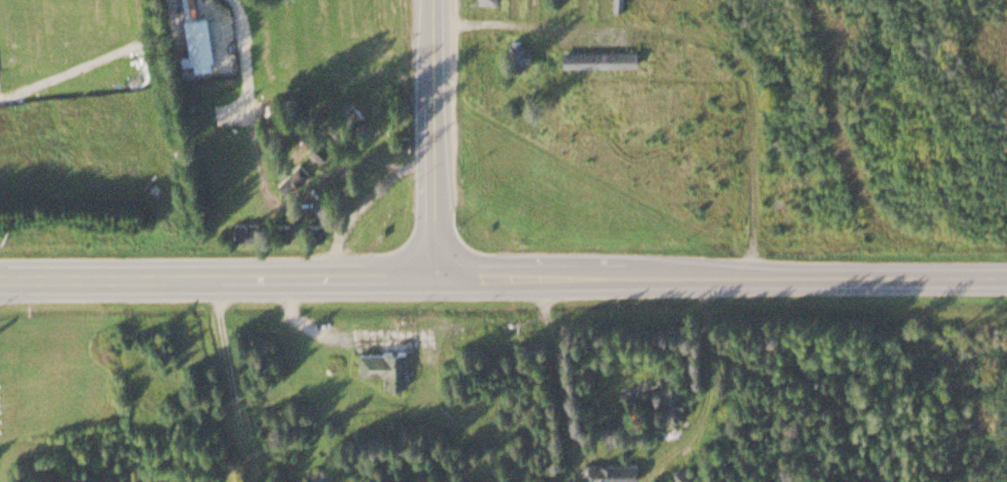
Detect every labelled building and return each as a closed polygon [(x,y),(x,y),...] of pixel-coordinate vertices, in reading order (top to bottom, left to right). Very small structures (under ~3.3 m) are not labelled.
[(621,9),(621,0),(612,0),(612,9),(621,9)] [(182,17),(188,63),(211,60),(205,14),(182,17)] [(528,46),(519,46),(519,40),(507,40),(507,63),(528,63),(528,46)] [(560,50),(560,65),(626,65),(626,50),(560,50)] [(327,149),(315,139),(306,149),(318,159),(327,149)] [(356,350),(357,370),(382,369),(383,382),(389,383),(389,388),(395,388),(395,385),(405,384),(403,348),(356,350)] [(659,419),(680,419),(680,380),(659,380),(659,419)] [(634,478),(634,461),(582,461),(582,478),(634,478)] [(672,467),(672,481),(690,481),(690,467),(672,467)] [(321,471),(305,471),(305,481),(321,481),(321,471)]
